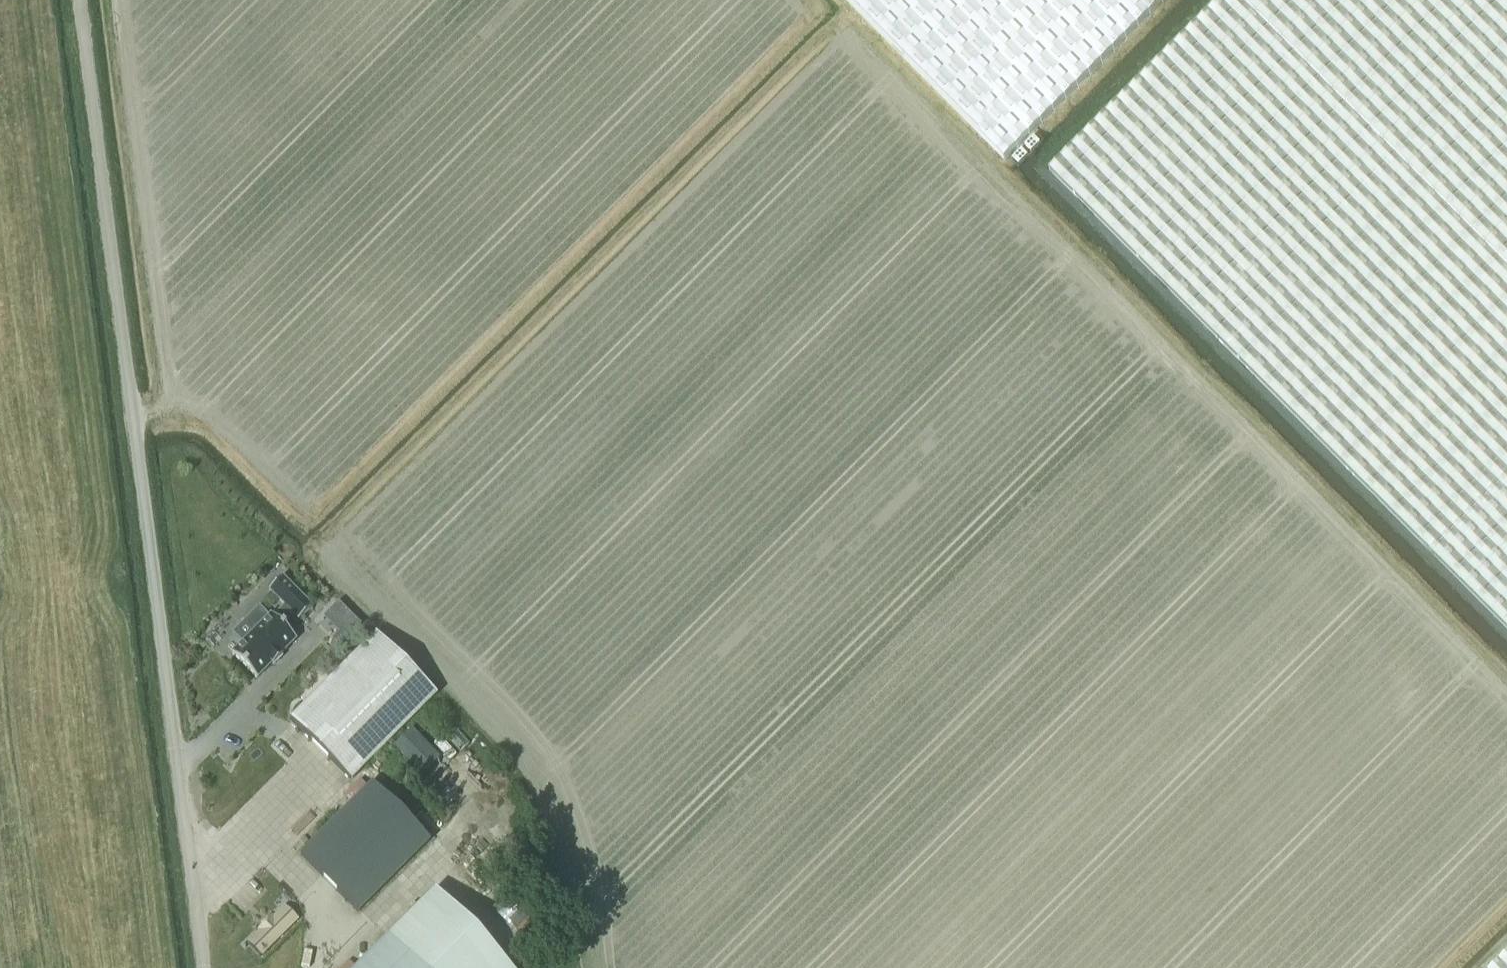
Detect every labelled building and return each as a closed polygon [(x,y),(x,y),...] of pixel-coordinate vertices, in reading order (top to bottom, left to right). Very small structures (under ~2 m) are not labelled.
[(1166,0),(847,0),(1008,159),(1166,0)] [(1050,165),(1219,336),(1506,628),(1506,0),(1215,0),(1050,165)] [(243,644),(232,654),(257,679),(272,664),(274,665),(283,656),(281,655),(296,639),(283,626),(294,614),(299,620),(312,607),(282,577),(269,590),(285,606),(274,617),(272,615),(269,617),(259,608),(246,621),(233,634),(243,644)] [(323,617),(328,622),(339,633),(332,640),(340,648),(362,626),(338,602),(323,617)] [(351,781),(385,747),(437,695),(376,634),(290,720),(351,781)] [(394,746),(422,775),(440,759),(411,729),(394,746)] [(372,784),(301,855),(359,912),(430,841),(372,784)] [(309,841),(305,836),(300,841),(304,845),(309,841)] [(260,931),(249,942),(262,955),(297,920),(284,907),(273,918),(272,917),(259,930),(260,931)] [(389,937),(358,967),(420,967),(389,937)] [(1493,967),(1506,967),(1506,954),(1493,967)]
